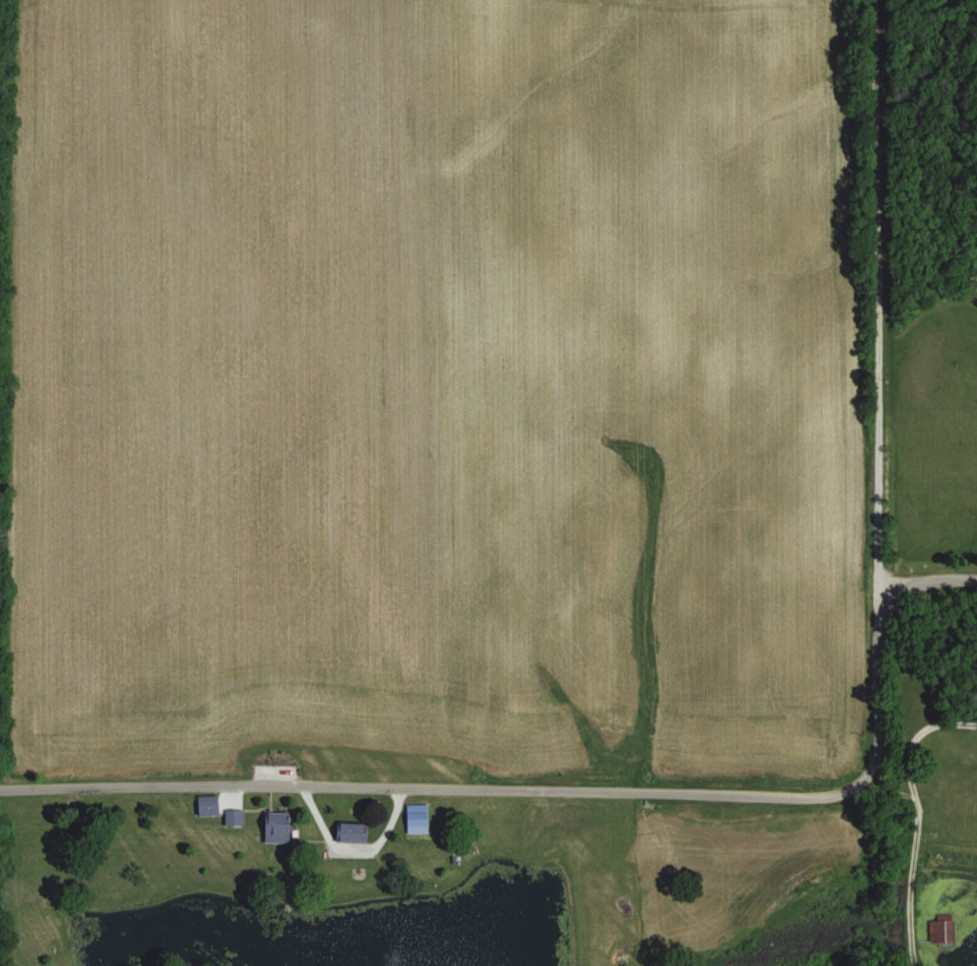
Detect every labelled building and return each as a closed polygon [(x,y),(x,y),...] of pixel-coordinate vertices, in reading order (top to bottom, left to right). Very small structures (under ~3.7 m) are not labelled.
[(217,796),(197,796),(197,815),(217,815),(217,796)] [(241,810),(224,810),(224,825),(241,825),(241,810)] [(287,813),(263,813),(263,843),(287,843),(287,813)] [(364,824),(337,824),(337,843),(364,843),(364,824)]
